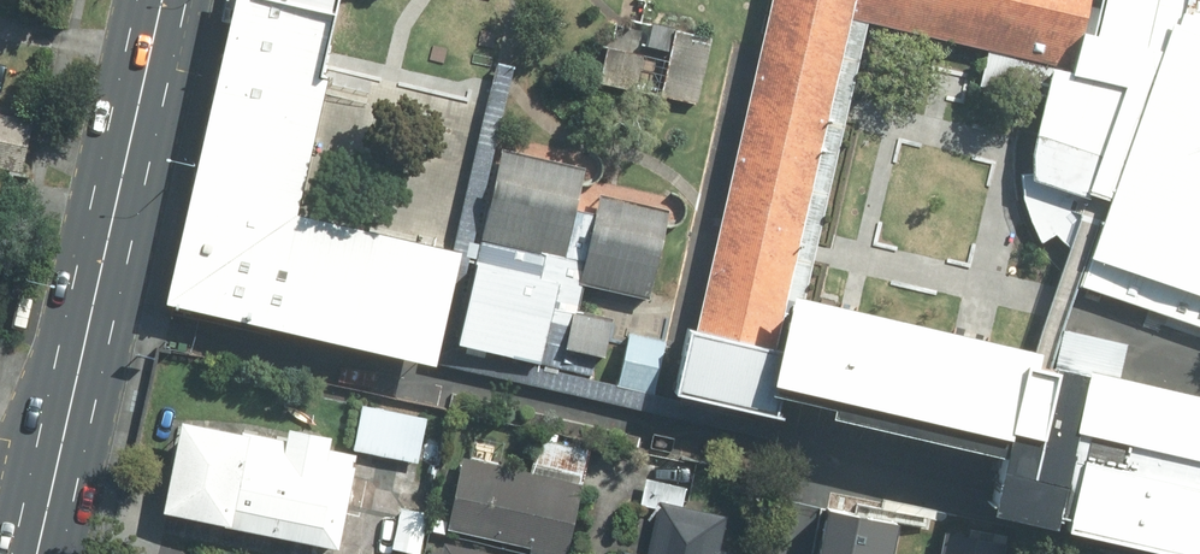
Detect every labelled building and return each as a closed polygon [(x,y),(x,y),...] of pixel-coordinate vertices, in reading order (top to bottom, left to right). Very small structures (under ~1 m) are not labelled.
[(168,308),(437,365),(461,253),(296,215),(344,0),(233,0),(168,308)] [(701,332),(689,331),(676,394),(784,416),(787,400),(834,410),(832,421),(1013,458),(1016,439),(1018,435),(1051,443),(1070,367),(1050,362),(1055,343),(1048,341),(808,296),(869,24),(992,54),(1078,72),(1094,0),(768,0),(701,332)] [(1048,341),(1055,343),(1050,362),(1070,367),(1051,443),(1018,435),(1013,458),(1000,513),(1062,527),(1064,518),(1074,520),(1071,532),(1166,553),(1199,553),(1199,375),(1146,361),(1154,329),(1095,314),(1096,311),(1199,339),(1199,0),(1094,0),(1078,72),(992,54),(986,84),(1051,98),(1035,173),(1023,175),(1026,201),(1046,241),(1058,235),(1072,248),(1048,341)] [(718,36),(654,23),(648,56),(610,49),(603,87),(705,106),(718,36)] [(597,157),(496,137),(454,350),(592,378),(596,358),(610,361),(619,318),(583,311),(587,290),(655,303),(674,212),(590,195),(597,157)] [(667,343),(632,334),(620,383),(655,392),(667,343)] [(427,417),(362,407),(355,451),(420,462),(427,417)] [(357,454),(180,421),(163,514),(340,547),(357,454)] [(462,456),(449,530),(532,544),(530,553),(571,553),(590,450),(538,440),(533,469),(462,456)] [(736,517),(657,504),(649,552),(622,548),(621,553),(743,553),(730,552),(736,517)] [(807,553),(878,553),(883,529),(815,514),(807,553)] [(1010,547),(945,534),(941,553),(1008,553),(1010,547)] [(443,543),(441,553),(497,553),(443,543)]
